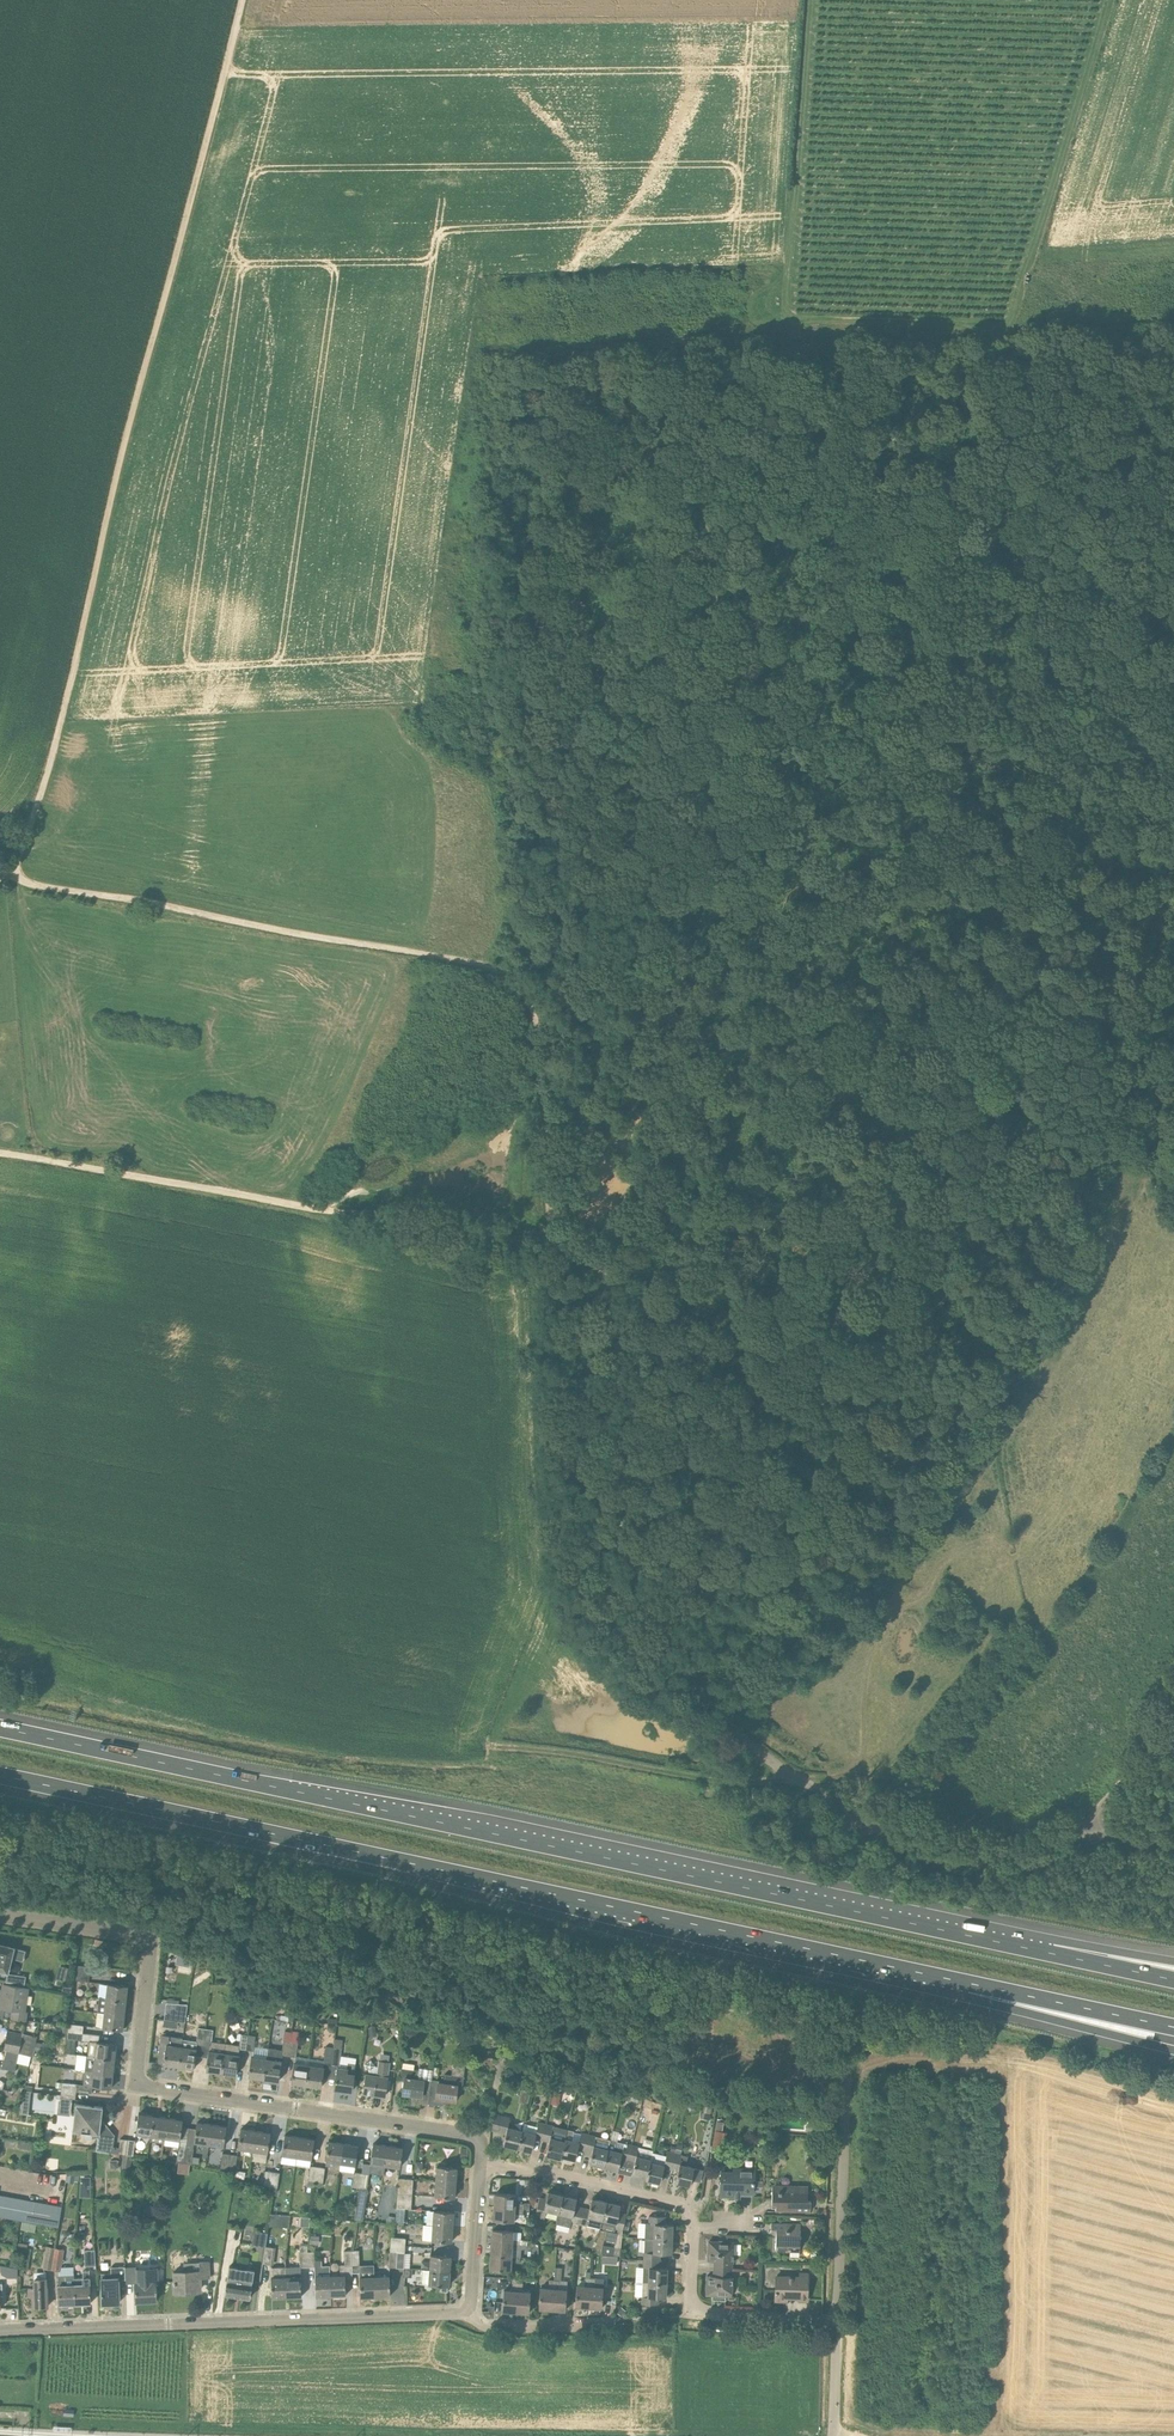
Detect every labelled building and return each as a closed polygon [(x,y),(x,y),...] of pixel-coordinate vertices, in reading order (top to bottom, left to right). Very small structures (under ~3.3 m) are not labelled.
[(9,1972),(13,1956),(24,1959),(26,1951),(0,1944),(0,1970),(9,1972)] [(191,1965),(192,1956),(178,1954),(177,1963),(191,1965)] [(90,1966),(74,1965),(74,1973),(90,1974),(90,1966)] [(90,1974),(74,1973),(73,1981),(89,1982),(90,1974)] [(6,1983),(25,1985),(26,1976),(7,1974),(6,1983)] [(4,2018),(5,2009),(12,2010),(10,2019),(24,2021),(25,2011),(24,2011),(27,1989),(4,1984),(1,1999),(6,1999),(4,2008),(0,2008),(0,2017),(4,2018)] [(128,1986),(108,1984),(106,1998),(126,2001),(128,1986)] [(98,2012),(125,2015),(126,2001),(106,1998),(106,1999),(100,1998),(98,2012)] [(186,2014),(165,2011),(164,2019),(185,2022),(186,2014)] [(123,2030),(125,2015),(98,2012),(98,2013),(105,2013),(103,2028),(123,2030)] [(83,2025),(68,2024),(68,2031),(82,2033),(83,2025)] [(180,2067),(194,2069),(196,2056),(203,2057),(207,2029),(198,2028),(196,2041),(182,2039),(181,2046),(183,2047),(180,2067)] [(208,2058),(207,2070),(223,2073),(227,2043),(212,2041),(213,2030),(207,2029),(203,2057),(208,2058)] [(8,2031),(3,2049),(7,2050),(18,2053),(33,2056),(37,2037),(23,2034),(22,2035),(8,2031)] [(89,2041),(96,2041),(97,2034),(82,2033),(68,2031),(67,2039),(82,2040),(89,2041)] [(227,2043),(223,2073),(237,2075),(240,2048),(247,2049),(249,2035),(241,2034),(239,2045),(227,2043)] [(173,2045),(174,2037),(162,2035),(158,2063),(178,2066),(181,2046),(173,2045)] [(249,2035),(247,2049),(254,2050),(256,2036),(249,2035)] [(290,2055),(292,2041),(285,2040),(283,2040),(282,2050),(268,2048),(267,2054),(266,2059),(268,2059),(265,2079),(279,2081),(283,2054),(290,2055)] [(94,2055),(115,2058),(116,2044),(96,2041),(94,2055)] [(298,2042),(292,2041),(290,2055),(296,2056),(298,2042)] [(331,2062),(334,2047),(326,2046),(324,2061),(325,2061),(331,2062)] [(342,2048),(334,2047),(331,2062),(338,2063),(340,2063),(341,2056),(342,2048)] [(18,2053),(7,2050),(1,2068),(15,2072),(18,2053)] [(93,2071),(113,2074),(115,2058),(94,2055),(93,2071)] [(357,2058),(341,2056),(340,2063),(338,2063),(335,2089),(352,2091),(357,2058)] [(249,2076),(265,2079),(268,2059),(266,2059),(252,2057),(249,2076)] [(322,2087),(325,2061),(324,2061),(310,2059),(309,2066),(306,2085),(322,2087)] [(364,2093),(385,2096),(389,2062),(379,2060),(377,2074),(367,2073),(364,2093)] [(306,2085),(309,2066),(294,2064),(292,2083),(306,2085)] [(413,2101),(428,2103),(431,2085),(433,2069),(419,2067),(419,2070),(401,2068),(399,2080),(405,2081),(403,2094),(414,2095),(413,2101)] [(83,2085),(112,2088),(113,2074),(93,2071),(85,2070),(83,2085)] [(438,2086),(431,2085),(428,2103),(444,2105),(444,2100),(455,2101),(457,2088),(462,2089),(463,2077),(446,2074),(444,2082),(439,2081),(438,2086)] [(77,2092),(78,2084),(63,2082),(62,2090),(77,2092)] [(77,2092),(62,2090),(61,2097),(76,2099),(77,2092)] [(103,2107),(76,2104),(72,2131),(83,2132),(84,2139),(92,2138),(98,2136),(100,2136),(101,2127),(104,2124),(105,2123),(102,2119),(103,2107)] [(154,2116),(139,2114),(136,2133),(151,2136),(154,2116)] [(503,2145),(518,2148),(522,2131),(508,2127),(510,2118),(494,2114),(490,2130),(506,2134),(503,2145)] [(150,2141),(165,2144),(166,2137),(169,2118),(154,2116),(151,2136),(150,2141)] [(169,2118),(166,2137),(180,2139),(183,2120),(169,2118)] [(212,2124),(197,2122),(194,2142),(209,2144),(212,2124)] [(542,2140),(546,2125),(539,2123),(536,2135),(522,2131),(518,2148),(532,2152),(535,2138),(542,2140)] [(100,2136),(98,2136),(97,2150),(113,2152),(115,2135),(104,2124),(101,2127),(100,2136)] [(212,2124),(209,2144),(223,2146),(227,2127),(212,2124)] [(551,2138),(553,2131),(554,2127),(546,2125),(542,2140),(549,2142),(546,2155),(561,2159),(561,2156),(565,2141),(564,2141),(551,2138)] [(253,2151),(256,2131),(241,2129),(239,2149),(253,2151)] [(585,2150),(589,2135),(583,2134),(581,2142),(573,2140),(575,2131),(567,2129),(564,2141),(565,2141),(561,2156),(575,2160),(578,2149),(585,2150)] [(715,2130),(712,2147),(729,2150),(732,2133),(715,2130)] [(271,2133),(256,2131),(253,2151),(267,2153),(271,2133)] [(283,2155),(297,2157),(300,2137),(285,2135),(283,2155)] [(611,2140),(610,2140),(589,2135),(585,2150),(592,2152),(590,2163),(604,2167),(611,2140)] [(300,2137),(297,2157),(312,2159),(315,2139),(300,2137)] [(127,2139),(121,2138),(119,2147),(119,2153),(124,2154),(127,2139)] [(132,2155),(133,2155),(135,2141),(127,2139),(124,2154),(132,2155)] [(632,2146),(627,2145),(625,2144),(624,2149),(615,2147),(616,2141),(611,2140),(604,2167),(618,2170),(621,2159),(628,2161),(632,2146)] [(327,2161),(341,2163),(344,2143),(329,2141),(327,2161)] [(32,2150),(33,2144),(21,2142),(20,2148),(32,2150)] [(344,2143),(341,2163),(357,2165),(359,2146),(344,2143)] [(371,2164),(385,2166),(388,2146),(373,2144),(371,2164)] [(388,2146),(385,2166),(400,2168),(403,2148),(388,2146)] [(651,2159),(653,2152),(653,2150),(639,2148),(632,2146),(628,2161),(635,2163),(632,2174),(646,2177),(646,2180),(651,2159)] [(179,2147),(177,2162),(179,2162),(179,2163),(185,2164),(187,2148),(179,2147)] [(192,2164),(194,2149),(187,2148),(185,2164),(190,2165),(190,2164),(192,2164)] [(671,2169),(675,2153),(669,2152),(668,2156),(653,2152),(651,2159),(646,2180),(660,2183),(664,2167),(671,2169)] [(220,2168),(228,2169),(230,2154),(222,2153),(220,2168)] [(690,2185),(691,2180),(694,2168),(686,2166),(688,2156),(675,2153),(671,2169),(678,2171),(676,2182),(690,2185)] [(130,2170),(132,2155),(124,2154),(122,2169),(130,2170)] [(235,2170),(238,2155),(230,2154),(228,2169),(235,2170)] [(179,2163),(178,2173),(189,2174),(190,2165),(185,2164),(179,2163)] [(308,2181),(316,2182),(318,2167),(310,2166),(308,2181)] [(457,2167),(437,2166),(436,2181),(456,2182),(457,2167)] [(323,2183),(325,2168),(318,2167),(316,2182),(323,2183)] [(734,2172),(721,2171),(720,2196),(736,2196),(736,2193),(753,2193),(753,2183),(755,2183),(755,2169),(734,2168),(734,2172)] [(263,2186),(270,2186),(272,2171),(265,2171),(263,2186)] [(278,2187),(280,2172),(272,2171),(270,2186),(278,2187)] [(359,2188),(360,2188),(362,2173),(354,2172),(352,2187),(359,2188)] [(67,2174),(66,2182),(75,2183),(75,2181),(79,2181),(80,2173),(67,2174)] [(369,2174),(362,2173),(360,2188),(367,2189),(369,2174)] [(91,2177),(81,2177),(81,2187),(91,2187),(91,2177)] [(397,2193),(412,2194),(413,2179),(398,2178),(397,2193)] [(455,2197),(456,2182),(436,2181),(435,2196),(455,2197)] [(776,2203),(776,2210),(811,2212),(811,2201),(808,2201),(808,2188),(790,2187),(790,2192),(772,2191),(772,2203),(776,2203)] [(359,2188),(355,2219),(364,2221),(369,2189),(360,2188),(359,2188)] [(545,2210),(558,2213),(559,2213),(563,2195),(548,2192),(547,2199),(539,2198),(536,2214),(544,2215),(545,2210)] [(412,2194),(397,2193),(396,2208),(411,2209),(412,2194)] [(516,2195),(495,2193),(495,2199),(494,2199),(495,2199),(494,2207),(523,2209),(526,2209),(530,2209),(530,2203),(524,2202),(523,2204),(515,2203),(516,2195)] [(571,2222),(579,2224),(583,2208),(575,2206),(577,2199),(563,2195),(559,2213),(558,2213),(556,2224),(570,2227),(571,2222)] [(601,2227),(607,2202),(592,2198),(590,2209),(583,2208),(579,2224),(586,2225),(601,2228),(601,2227)] [(0,2200),(0,2216),(39,2224),(42,2208),(0,2200)] [(595,2253),(620,2256),(623,2230),(625,2221),(626,2218),(627,2214),(619,2212),(621,2205),(607,2202),(601,2227),(615,2230),(615,2228),(618,2229),(615,2247),(603,2245),(606,2232),(600,2230),(595,2253)] [(514,2222),(514,2214),(523,2214),(523,2209),(494,2207),(494,2214),(493,2214),(493,2215),(494,2215),(493,2220),(514,2222)] [(453,2227),(454,2212),(435,2212),(434,2225),(453,2227)] [(272,2213),(272,2224),(290,2225),(291,2214),(272,2213)] [(645,2237),(672,2238),(673,2224),(665,2224),(666,2216),(649,2216),(649,2223),(645,2223),(645,2237)] [(800,2224),(771,2223),(771,2231),(776,2232),(776,2249),(799,2250),(800,2224)] [(433,2240),(452,2242),(453,2227),(434,2225),(433,2240)] [(492,2235),(492,2243),(527,2245),(528,2240),(512,2239),(512,2231),(493,2229),(492,2235)] [(257,2246),(265,2247),(267,2233),(259,2232),(257,2246)] [(310,2236),(310,2243),(318,2244),(319,2236),(310,2236)] [(393,2237),(391,2237),(390,2251),(398,2251),(405,2252),(406,2238),(400,2237),(393,2237)] [(644,2252),(644,2259),(660,2260),(660,2253),(672,2254),(672,2238),(645,2237),(644,2252)] [(714,2261),(714,2268),(733,2269),(733,2261),(734,2261),(734,2242),(709,2241),(708,2261),(714,2261)] [(527,2245),(492,2243),(491,2250),(491,2251),(491,2256),(511,2257),(511,2250),(520,2251),(527,2248),(527,2245)] [(288,2297),(302,2297),(301,2276),(301,2267),(308,2267),(308,2252),(307,2245),(302,2245),(300,2249),(300,2266),(287,2267),(287,2277),(288,2297)] [(43,2268),(51,2270),(55,2248),(47,2247),(43,2268)] [(274,2265),(277,2248),(265,2247),(262,2263),(274,2265)] [(58,2248),(56,2248),(55,2248),(51,2270),(60,2272),(65,2250),(58,2249),(58,2248)] [(96,2266),(95,2250),(84,2251),(85,2266),(96,2266)] [(331,2296),(346,2295),(345,2279),(350,2278),(350,2266),(353,2266),(353,2251),(344,2251),(344,2265),(340,2265),(340,2274),(331,2274),(331,2296)] [(389,2267),(397,2268),(398,2251),(390,2251),(389,2267)] [(410,2252),(405,2252),(398,2251),(397,2268),(409,2269),(410,2252)] [(450,2271),(451,2256),(432,2255),(430,2269),(450,2271)] [(511,2257),(491,2256),(490,2263),(490,2269),(511,2270),(511,2263),(519,2263),(519,2258),(511,2257)] [(660,2260),(644,2259),(644,2267),(643,2281),(667,2282),(668,2268),(660,2268),(660,2260)] [(200,2272),(175,2272),(175,2293),(186,2292),(186,2289),(201,2289),(201,2277),(209,2277),(209,2264),(200,2264),(200,2272)] [(103,2303),(120,2302),(119,2280),(126,2280),(125,2266),(111,2267),(111,2278),(102,2279),(103,2303)] [(160,2281),(159,2266),(136,2267),(137,2282),(135,2282),(136,2301),(145,2301),(145,2300),(157,2299),(156,2280),(160,2281)] [(225,2297),(250,2300),(255,2270),(246,2269),(238,2268),(238,2267),(229,2266),(225,2297)] [(322,2266),(316,2266),(316,2267),(315,2267),(315,2277),(316,2277),(316,2296),(331,2296),(331,2274),(330,2274),(330,2266),(322,2266)] [(18,2268),(9,2267),(9,2277),(13,2277),(14,2278),(18,2278),(18,2268)] [(288,2297),(287,2277),(287,2267),(273,2267),(272,2298),(288,2297)] [(706,2295),(714,2295),(714,2301),(726,2301),(726,2296),(732,2296),(733,2269),(714,2268),(714,2276),(707,2275),(706,2295)] [(430,2269),(429,2284),(449,2286),(450,2271),(430,2269)] [(74,2275),(73,2275),(75,2305),(83,2305),(83,2306),(84,2306),(84,2304),(91,2303),(90,2291),(93,2291),(93,2283),(91,2283),(90,2277),(89,2277),(89,2271),(83,2271),(83,2278),(74,2279),(74,2275)] [(33,2294),(33,2307),(48,2306),(48,2305),(49,2305),(49,2296),(48,2296),(47,2278),(47,2272),(37,2272),(35,2272),(35,2278),(35,2288),(30,2288),(30,2295),(33,2294)] [(776,2277),(775,2300),(787,2301),(787,2297),(799,2298),(799,2300),(807,2300),(808,2274),(800,2273),(800,2278),(776,2277)] [(68,2306),(75,2305),(73,2275),(59,2276),(59,2285),(55,2285),(56,2293),(59,2293),(60,2305),(67,2304),(67,2307),(67,2306),(68,2306)] [(576,2284),(575,2306),(581,2307),(582,2307),(589,2307),(591,2276),(585,2275),(584,2284),(576,2284)] [(360,2277),(360,2297),(376,2296),(375,2276),(360,2277)] [(376,2296),(390,2296),(390,2276),(375,2276),(376,2296)] [(591,2276),(589,2307),(596,2308),(597,2308),(602,2308),(604,2285),(595,2285),(596,2276),(591,2276)] [(540,2286),(539,2309),(544,2309),(544,2310),(545,2310),(545,2309),(552,2310),(554,2279),(549,2279),(549,2287),(540,2286)] [(560,2310),(566,2310),(567,2289),(558,2288),(559,2279),(554,2279),(552,2310),(560,2310),(559,2311),(560,2311),(560,2310)] [(667,2282),(643,2281),(643,2296),(642,2296),(642,2304),(658,2305),(659,2297),(666,2297),(667,2282)] [(509,2311),(516,2312),(518,2283),(513,2283),(512,2291),(504,2290),(503,2311),(508,2311),(508,2312),(509,2312),(509,2311)] [(518,2283),(516,2312),(523,2312),(523,2313),(524,2313),(524,2312),(529,2313),(531,2291),(522,2290),(522,2284),(518,2283)]
